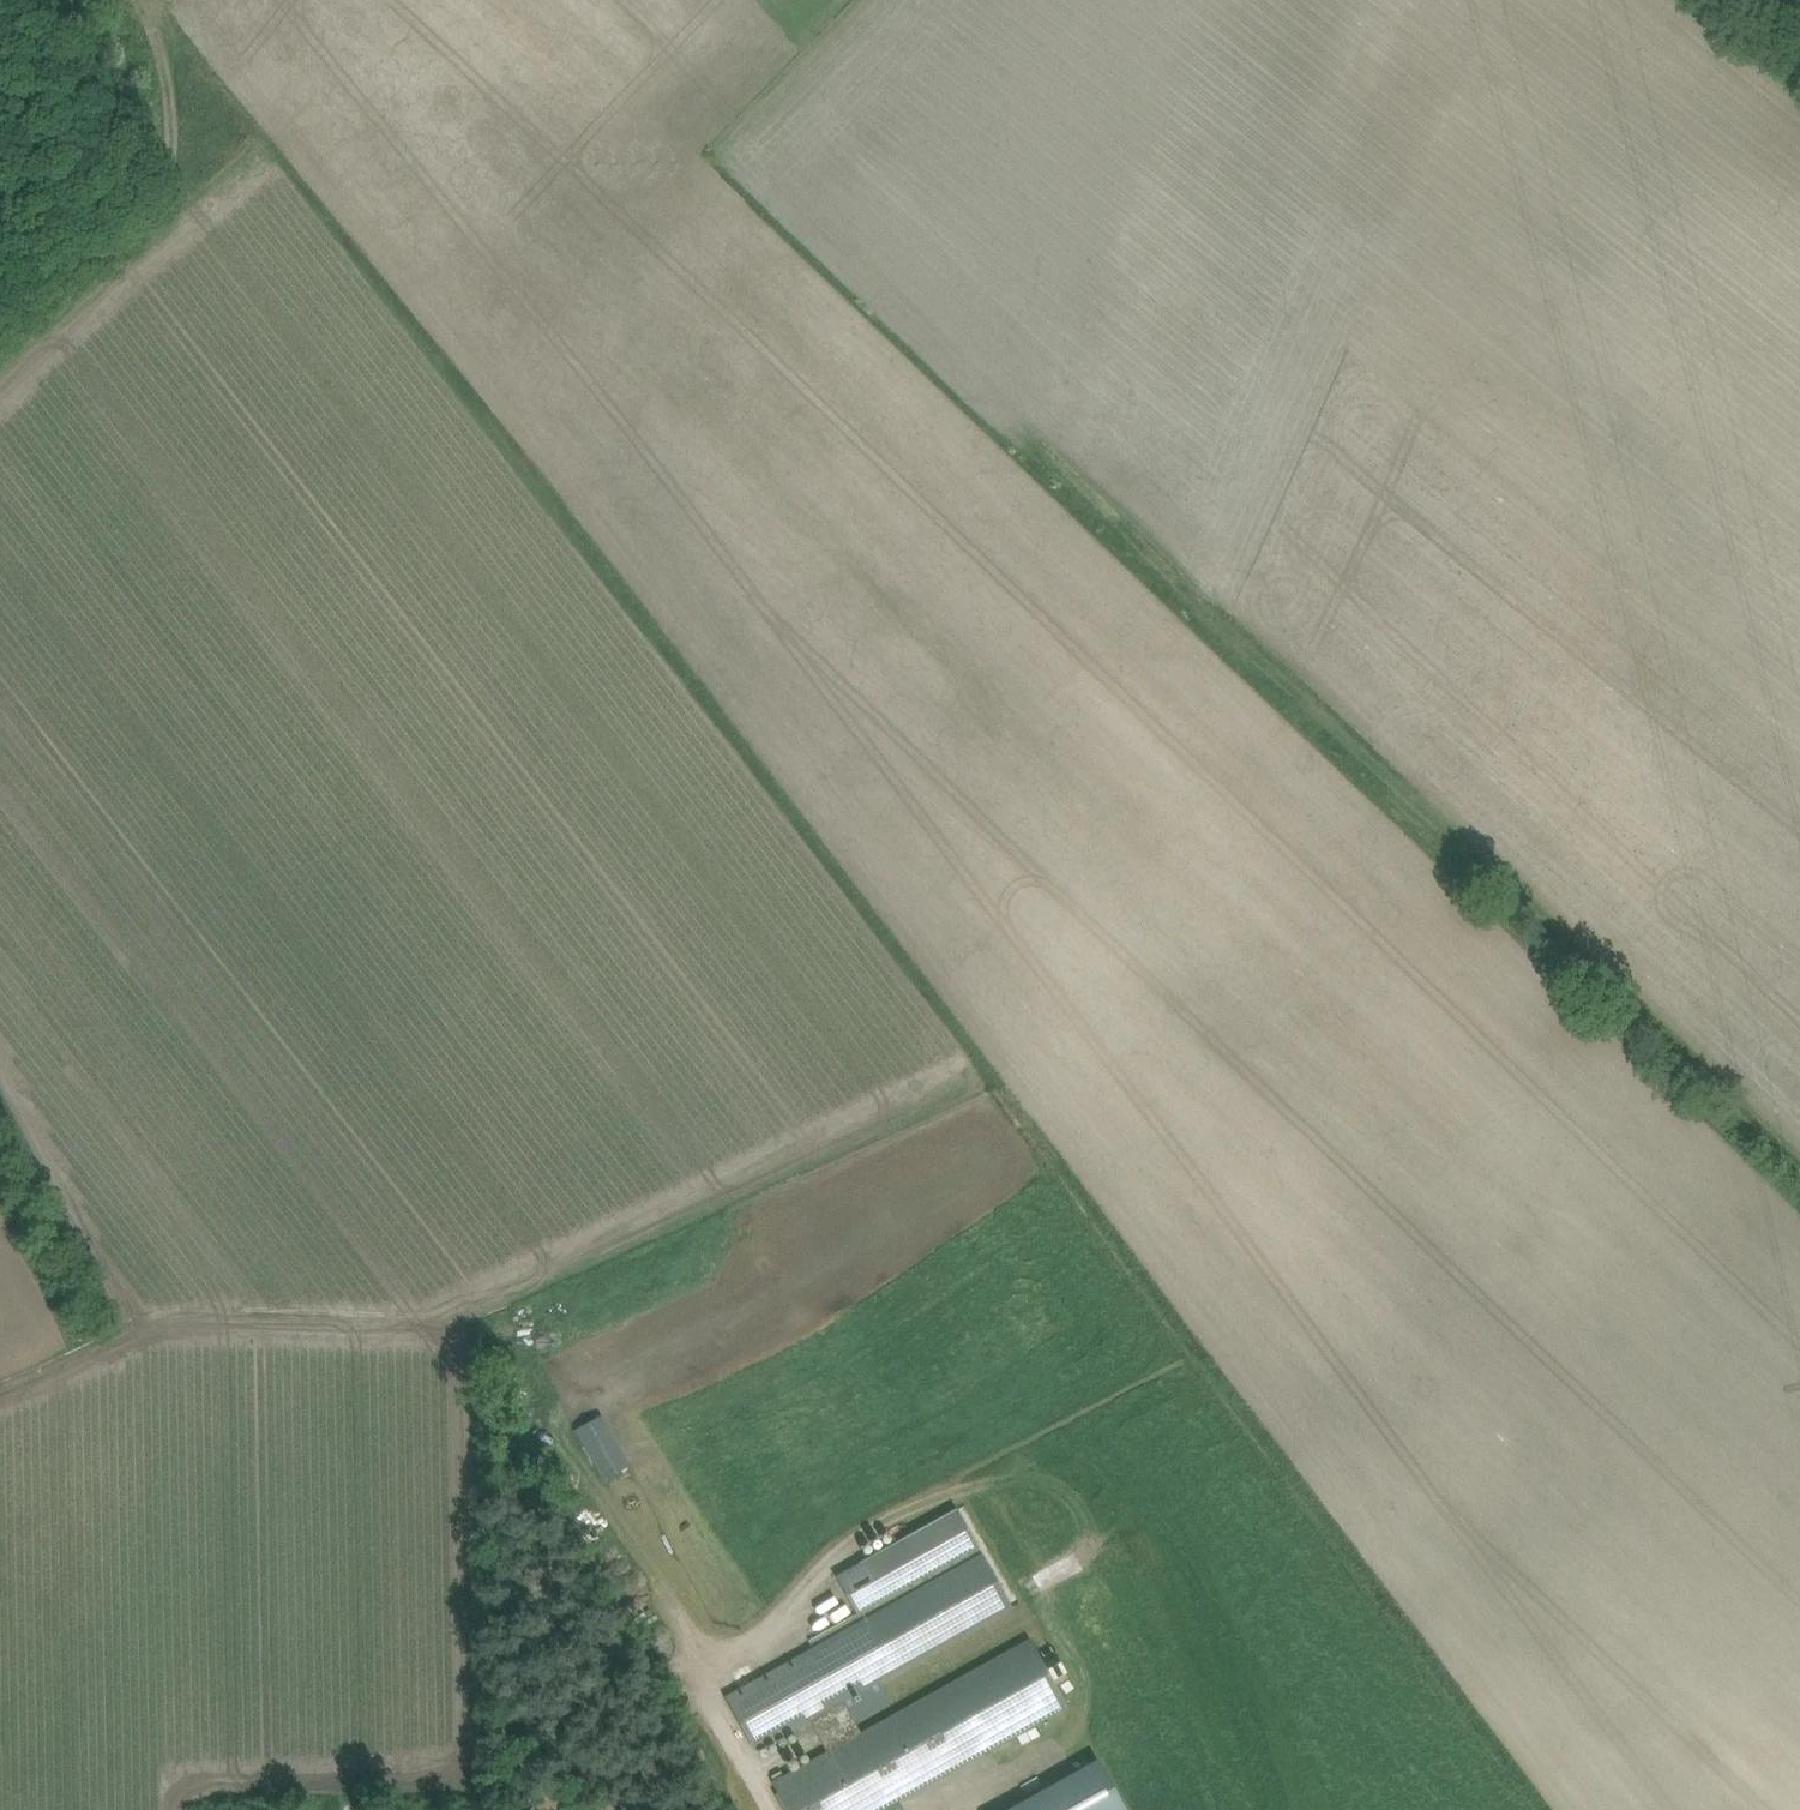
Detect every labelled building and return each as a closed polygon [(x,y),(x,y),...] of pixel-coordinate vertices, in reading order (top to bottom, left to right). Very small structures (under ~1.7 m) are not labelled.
[(631,1466),(602,1414),(573,1431),(602,1482),(631,1466)] [(828,1753),(774,1783),(788,1809),(879,1809),(965,1762),(1068,1706),(1056,1684),(1068,1677),(1057,1657),(1045,1664),(1032,1640),(862,1734),(844,1700),(1012,1606),(958,1507),(868,1557),(873,1566),(841,1584),(857,1614),(809,1640),(814,1649),(726,1698),(755,1750),(810,1719),(828,1753)] [(1097,1761),(1008,1809),(1125,1809),(1097,1761)]
